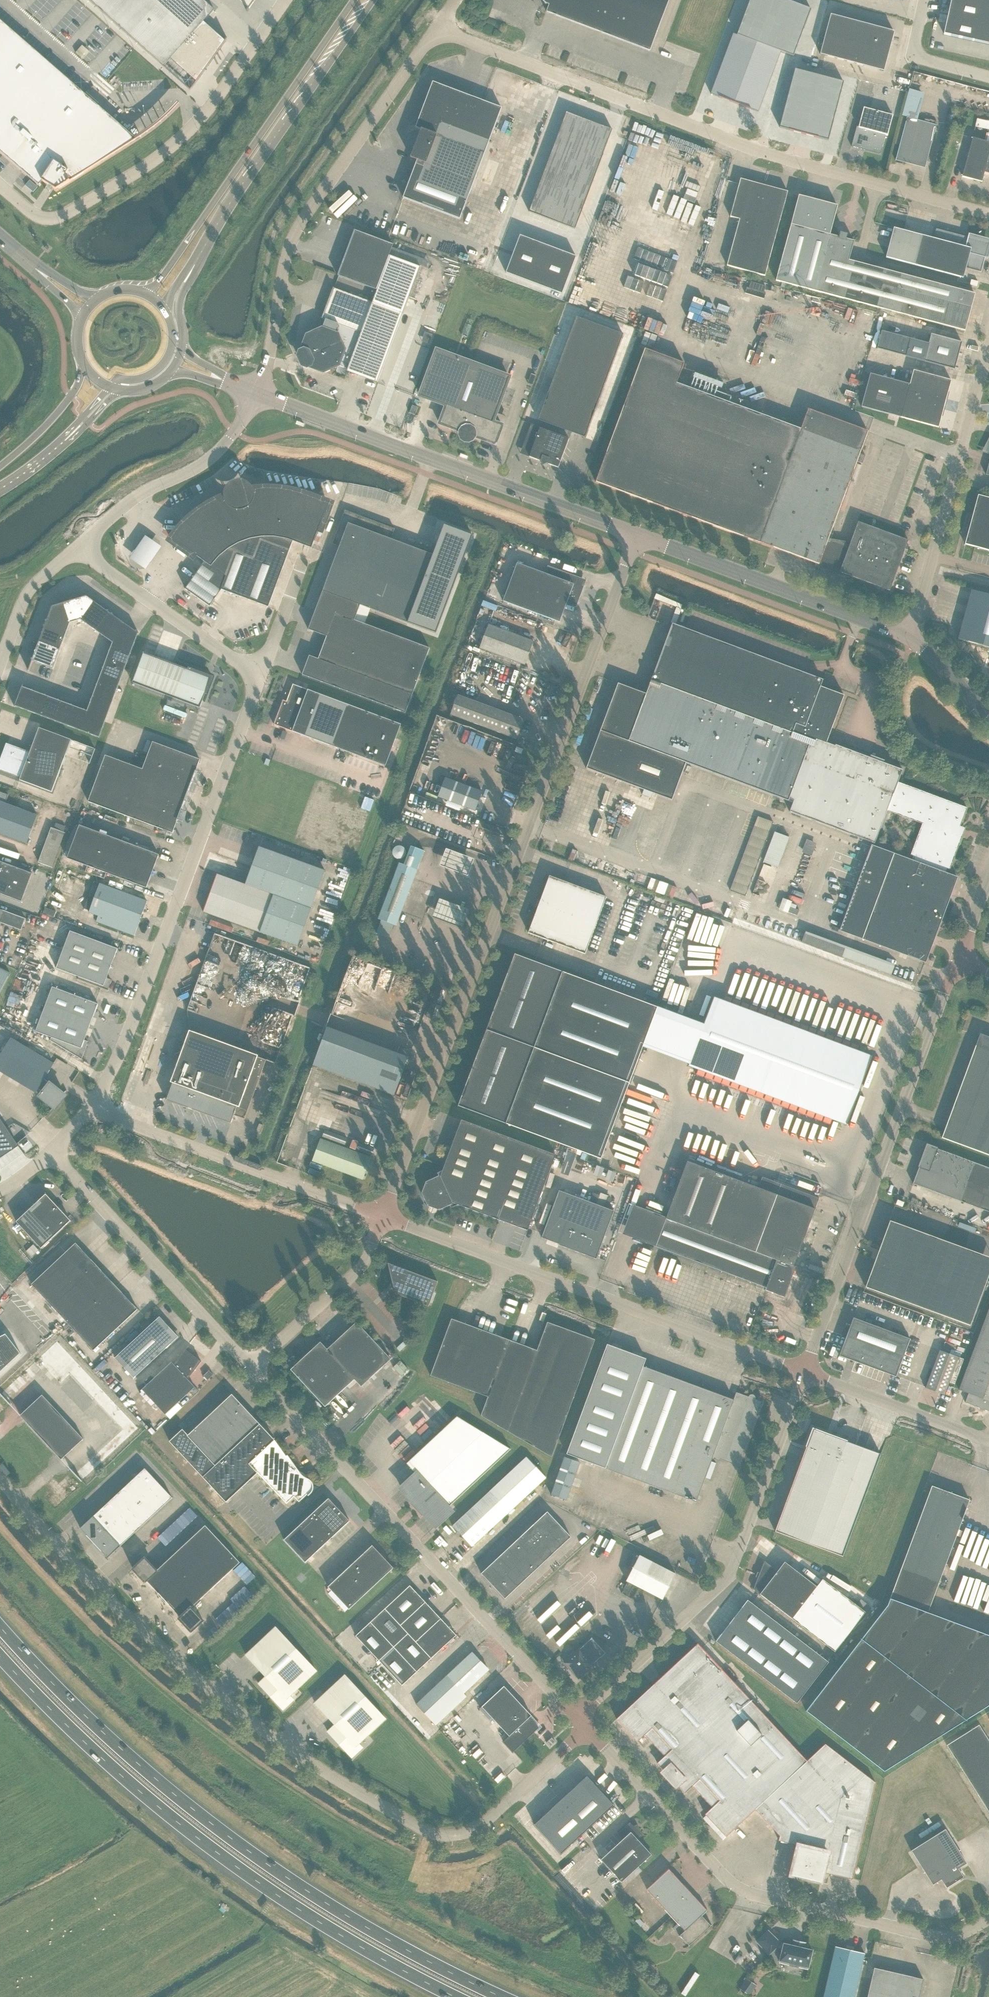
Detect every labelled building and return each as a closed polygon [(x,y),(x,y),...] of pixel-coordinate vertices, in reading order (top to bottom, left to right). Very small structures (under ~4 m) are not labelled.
[(203,0),(89,0),(164,67),(171,60),(196,82),(227,39),(227,38),(225,41),(205,23),(215,10),(203,0)] [(669,0),(542,0),(543,2),(545,4),(546,5),(546,4),(549,5),(546,12),(650,51),(669,0)] [(737,35),(780,51),(793,56),(811,9),(786,0),(750,0),(737,35)] [(942,34),(988,44),(988,0),(949,0),(942,34)] [(831,15),(820,54),(884,71),(894,32),(831,15)] [(0,21),(0,153),(49,195),(136,140),(91,100),(0,21)] [(780,51),(737,35),(733,34),(711,94),(758,111),(780,51)] [(795,69),(779,127),(828,140),(844,82),(795,69)] [(460,219),(502,108),(433,82),(416,128),(421,130),(411,158),(417,160),(403,197),(460,219)] [(887,135),(893,115),(864,108),(859,127),(857,126),(851,146),(880,154),(885,135),(887,135)] [(611,130),(566,112),(529,212),(574,229),(611,130)] [(925,166),(936,125),(907,117),(896,158),(925,166)] [(978,118),(962,177),(982,182),(984,172),(988,173),(988,121),(978,118)] [(660,157),(650,193),(660,196),(662,188),(676,192),(684,164),(660,157)] [(764,185),(740,179),(730,217),(739,219),(727,266),(765,276),(788,191),(764,185),(765,183),(764,183),(764,185)] [(606,198),(625,206),(631,195),(612,186),(606,198)] [(671,213),(683,215),(686,196),(674,194),(671,213)] [(839,238),(829,235),(837,206),(799,196),(776,281),(815,291),(844,298),(965,331),(975,294),(849,260),(854,241),(846,239),(846,236),(840,234),(839,238)] [(894,228),(886,257),(963,278),(966,268),(981,272),(985,258),(988,259),(988,257),(988,239),(968,233),(967,237),(936,229),(933,239),(894,228)] [(377,290),(393,245),(355,230),(338,276),(377,290)] [(562,294),(576,257),(520,235),(506,273),(562,294)] [(377,383),(421,267),(390,256),(373,302),(334,288),(323,318),(321,317),(320,318),(326,320),(322,329),(307,336),(301,351),(303,356),(300,358),(302,363),(306,361),(308,366),(324,372),(339,365),(348,368),(346,373),(347,374),(347,372),(377,383)] [(597,307),(603,292),(579,283),(573,299),(597,307)] [(655,332),(659,320),(637,313),(634,326),(655,332)] [(623,334),(576,317),(538,420),(585,437),(623,334)] [(906,356),(911,339),(882,331),(877,348),(906,356)] [(954,369),(962,342),(931,334),(924,361),(954,369)] [(929,344),(911,339),(906,356),(924,361),(929,344)] [(742,536),(784,423),(677,383),(684,363),(645,349),(596,482),(742,536)] [(495,444),(502,425),(493,422),(509,377),(436,350),(420,396),(446,405),(439,424),(460,431),(458,436),(460,440),(464,443),(469,443),(473,441),(475,437),(495,444)] [(939,427),(951,380),(913,370),(910,384),(870,374),(861,407),(901,417),(939,427)] [(859,392),(861,379),(849,376),(846,389),(859,392)] [(415,415),(418,407),(412,405),(409,413),(415,415)] [(784,423),(742,536),(772,547),(819,565),(820,560),(841,568),(839,572),(890,591),(905,549),(907,550),(909,545),(907,545),(908,540),(858,522),(849,547),(828,539),(857,462),(862,464),(865,455),(860,453),(868,432),(808,409),(801,429),(784,423)] [(558,468),(569,439),(531,425),(520,453),(541,461),(542,464),(545,465),(547,464),(558,468)] [(176,536),(173,540),(204,562),(185,589),(209,606),(222,590),(268,607),(293,542),(312,549),(328,505),(310,499),(306,497),(302,496),(298,495),(294,494),(291,493),(287,492),(281,492),(276,491),(271,491),(267,491),(262,491),(258,491),(253,492),(253,494),(253,497),(253,500),(251,502),(250,505),(248,507),(246,508),(243,509),(240,510),(237,509),(234,509),(232,508),(229,506),(228,504),(226,501),(225,499),(221,501),(218,502),(214,504),(209,507),(206,509),(201,512),(197,515),(194,518),(189,522),(185,526),(183,528),(181,530),(179,533),(176,536)] [(978,495),(970,526),(968,526),(966,531),(968,532),(965,544),(988,551),(988,498),(978,495)] [(309,656),(302,675),(405,713),(429,648),(364,624),(355,620),(360,605),(408,623),(436,633),(472,536),(444,525),(433,555),(391,539),(395,529),(345,510),(333,544),(340,546),(308,629),(327,636),(318,659),(309,656)] [(130,561),(147,572),(162,549),(145,538),(130,561)] [(545,573),(517,563),(503,601),(560,622),(567,604),(576,607),(584,585),(581,578),(548,566),(545,573)] [(971,590),(958,639),(988,647),(988,594),(971,590)] [(657,593),(655,598),(681,608),(683,603),(657,593)] [(23,685),(15,707),(16,706),(99,737),(138,634),(139,634),(137,633),(137,630),(134,630),(113,615),(113,613),(110,613),(109,612),(108,610),(106,610),(86,596),(81,597),(81,596),(72,598),(73,600),(52,607),(47,619),(45,620),(46,623),(45,624),(43,625),(44,628),(33,657),(31,658),(32,661),(53,669),(70,623),(80,620),(113,643),(110,649),(108,651),(109,653),(104,666),(102,667),(103,670),(98,683),(96,684),(96,687),(92,698),(90,699),(91,702),(87,711),(86,711),(84,708),(82,709),(73,706),(72,704),(70,705),(60,701),(59,699),(57,700),(47,696),(46,694),(43,695),(34,691),(33,689),(30,690),(23,687),(23,686),(23,685)] [(525,665),(534,641),(488,624),(480,648),(525,665)] [(844,695),(820,687),(823,680),(672,624),(646,694),(618,683),(586,769),(672,801),(686,763),(788,801),(789,799),(793,801),(789,812),(875,844),(887,810),(922,823),(911,855),(913,856),(912,860),(872,845),(840,931),(926,963),(957,877),(945,873),(947,869),(949,870),(962,835),(957,833),(967,808),(898,782),(902,770),(835,745),(835,746),(826,743),(844,695)] [(188,669),(144,653),(132,683),(200,708),(205,694),(207,695),(207,693),(206,693),(212,676),(188,667),(188,669)] [(307,689),(293,684),(286,701),(283,700),(274,725),(385,766),(395,738),(401,724),(307,689)] [(516,739),(524,720),(458,695),(450,714),(516,739)] [(0,764),(0,769),(21,777),(20,780),(52,792),(57,779),(81,787),(95,749),(39,728),(30,753),(7,745),(0,764)] [(173,833),(200,759),(152,742),(142,769),(105,755),(88,802),(173,833)] [(445,777),(438,796),(447,800),(475,811),(482,792),(445,777)] [(37,815),(5,803),(9,795),(0,792),(0,834),(27,843),(37,815)] [(748,894),(773,820),(758,815),(733,889),(748,894)] [(504,835),(507,830),(488,823),(486,828),(504,835)] [(146,888),(159,855),(79,825),(67,858),(146,888)] [(52,867),(65,832),(51,827),(38,862),(52,867)] [(778,868),(789,837),(774,832),(763,862),(778,868)] [(378,919),(396,925),(426,847),(413,842),(404,865),(399,863),(378,919)] [(397,860),(407,853),(401,844),(391,851),(397,860)] [(246,884),(217,874),(204,912),(298,946),(325,871),(259,847),(246,884)] [(469,877),(475,859),(446,849),(440,867),(469,877)] [(32,873),(0,861),(0,894),(21,901),(32,873)] [(585,954),(606,897),(549,876),(528,933),(585,954)] [(648,889),(669,894),(672,883),(650,878),(648,889)] [(134,935),(147,901),(100,884),(89,912),(99,916),(97,921),(134,935)] [(782,899),(777,897),(775,904),(780,906),(778,909),(788,913),(788,912),(797,915),(799,910),(790,906),(792,901),(783,898),(782,899)] [(440,899),(433,917),(463,929),(470,910),(440,899)] [(21,930),(26,919),(0,909),(0,922),(21,930)] [(108,990),(111,980),(107,978),(118,949),(70,931),(56,968),(79,976),(78,979),(108,990)] [(892,974),(896,963),(806,932),(802,944),(892,974)] [(514,954),(458,1106),(601,1159),(653,1020),(699,1038),(688,1066),(846,1125),(872,1056),(714,997),(703,1024),(657,1007),(514,954)] [(10,973),(0,968),(0,993),(10,973)] [(82,1060),(89,1042),(85,1041),(99,1005),(53,988),(37,1033),(53,1039),(52,1042),(82,1060)] [(245,1119),(268,1060),(259,1057),(260,1056),(256,1055),(190,1030),(186,1041),(178,1044),(182,1051),(175,1054),(177,1062),(171,1082),(173,1083),(167,1100),(187,1108),(186,1110),(193,1113),(194,1110),(231,1124),(234,1115),(245,1119)] [(326,1031),(313,1065),(393,1095),(406,1061),(326,1031)] [(980,1034),(942,1138),(988,1155),(988,1037),(980,1034)] [(45,1078),(54,1063),(11,1037),(0,1056),(0,1066),(43,1091),(40,1096),(53,1107),(44,1117),(44,1118),(55,1106),(64,1095),(67,1090),(66,1090),(63,1094),(45,1078)] [(411,1049),(392,1042),(390,1048),(408,1055),(411,1049)] [(0,1118),(0,1158),(18,1146),(0,1118)] [(528,1230),(556,1155),(461,1120),(443,1171),(437,1173),(439,1176),(426,1182),(422,1193),(428,1206),(439,1210),(452,1204),(453,1207),(458,1205),(528,1230)] [(344,1145),(347,1138),(324,1130),(322,1137),(344,1145)] [(363,1179),(371,1157),(321,1138),(312,1161),(363,1179)] [(372,1155),(374,1149),(359,1143),(357,1150),(372,1155)] [(913,1184),(988,1212),(988,1168),(927,1145),(913,1184)] [(777,1259),(794,1265),(819,1198),(762,1177),(758,1188),(687,1161),(655,1246),(766,1288),(777,1259)] [(596,1259),(601,1245),(614,1211),(559,1191),(541,1238),(559,1244),(558,1245),(596,1259)] [(41,1248),(71,1221),(46,1194),(16,1221),(41,1248)] [(988,1274),(988,1257),(975,1252),(890,1221),(866,1287),(970,1325),(988,1274)] [(76,1243),(32,1284),(94,1350),(138,1309),(76,1243)] [(796,1266),(794,1265),(777,1259),(766,1288),(765,1290),(784,1297),(796,1266)] [(428,1306),(438,1281),(398,1267),(392,1281),(395,1294),(428,1306)] [(959,1390),(968,1393),(965,1402),(988,1411),(988,1308),(959,1390)] [(134,1378),(179,1337),(160,1316),(115,1358),(134,1378)] [(896,1377),(910,1339),(853,1317),(839,1356),(896,1377)] [(474,1391),(495,1334),(452,1319),(431,1376),(474,1391)] [(391,1359),(356,1322),(327,1349),(320,1342),(291,1369),(325,1406),(354,1379),(361,1387),(391,1359)] [(548,1322),(537,1350),(508,1431),(552,1457),(595,1340),(548,1322)] [(6,1334),(0,1337),(0,1372),(20,1353),(6,1334)] [(508,1431),(537,1350),(495,1334),(474,1391),(488,1397),(481,1416),(508,1431)] [(0,1395),(0,1428),(10,1438),(7,1441),(33,1468),(30,1471),(39,1480),(82,1438),(41,1395),(66,1370),(119,1426),(50,1492),(59,1501),(137,1426),(56,1341),(0,1395)] [(607,1344),(566,1454),(696,1502),(712,1458),(717,1460),(718,1458),(739,1466),(763,1402),(736,1392),(733,1399),(643,1366),(646,1359),(607,1344)] [(188,1379),(202,1361),(186,1350),(188,1347),(188,1346),(174,1364),(172,1362),(142,1389),(166,1414),(195,1387),(188,1379)] [(944,1395),(958,1357),(939,1350),(925,1388),(944,1395)] [(207,1380),(213,1374),(209,1370),(203,1376),(207,1380)] [(207,1481),(264,1428),(232,1394),(188,1435),(183,1429),(170,1441),(207,1481)] [(436,1525),(451,1511),(448,1507),(511,1449),(457,1416),(407,1463),(417,1474),(402,1488),(436,1525)] [(264,1428),(207,1481),(226,1502),(258,1472),(287,1504),(294,1497),(299,1502),(307,1494),(309,1496),(311,1493),(312,1492),(313,1491),(313,1490),(313,1489),(314,1488),(314,1487),(314,1486),(313,1484),(313,1483),(312,1482),(312,1481),(311,1480),(310,1479),(309,1479),(307,1478),(305,1477),(301,1474),(288,1455),(286,1456),(275,1440),(264,1428)] [(843,1556),(881,1454),(813,1429),(775,1531),(843,1556)] [(527,1457),(453,1526),(472,1546),(546,1478),(527,1457)] [(580,1462),(564,1457),(551,1495),(566,1500),(580,1462)] [(116,1551),(172,1498),(145,1468),(88,1521),(80,1528),(108,1558),(116,1551)] [(988,1705),(988,1635),(928,1612),(969,1500),(932,1486),(887,1605),(806,1710),(884,1771),(988,1705)] [(305,1562),(350,1521),(329,1498),(284,1540),(305,1562)] [(183,1528),(196,1513),(189,1506),(176,1521),(183,1528)] [(571,1537),(548,1511),(481,1573),(505,1599),(571,1537)] [(192,1607),(240,1562),(206,1525),(157,1570),(145,1558),(133,1569),(145,1582),(147,1580),(181,1617),(179,1618),(192,1631),(204,1620),(192,1607)] [(394,1568),(372,1545),(328,1587),(349,1609),(393,1568),(394,1568)] [(663,1599),(676,1574),(640,1555),(626,1581),(663,1599)] [(778,1571),(765,1561),(753,1589),(760,1594),(792,1618),(817,1586),(785,1562),(778,1571)] [(457,1635),(410,1585),(356,1636),(403,1685),(457,1635)] [(239,1606),(253,1593),(245,1586),(232,1598),(239,1606)] [(797,1703),(829,1662),(748,1600),(716,1641),(797,1703)] [(283,1710),(294,1700),(290,1696),(317,1671),(275,1627),(246,1654),(266,1676),(259,1683),(283,1710)] [(606,1653),(592,1638),(580,1649),(580,1648),(575,1653),(574,1651),(568,1656),(570,1658),(564,1663),(579,1678),(594,1664),(594,1663),(600,1657),(601,1657),(606,1653)] [(807,1761),(698,1643),(617,1719),(638,1741),(645,1734),(665,1756),(657,1763),(685,1793),(693,1786),(713,1807),(705,1814),(726,1836),(756,1809),(780,1835),(779,1840),(798,1845),(791,1874),(821,1882),(823,1872),(853,1879),(876,1782),(825,1744),(807,1761)] [(436,1725),(467,1696),(464,1693),(489,1670),(472,1652),(416,1704),(436,1725)] [(353,1757),(363,1748),(359,1744),(386,1719),(345,1674),(315,1702),(335,1724),(328,1731),(353,1757)] [(532,1715),(504,1686),(482,1706),(510,1736),(504,1741),(513,1752),(539,1727),(530,1717),(532,1715)] [(979,1725),(947,1745),(988,1812),(988,1740),(979,1725)] [(550,1746),(556,1741),(552,1737),(547,1742),(550,1746)] [(561,1854),(614,1805),(587,1775),(534,1824),(561,1854)] [(622,1881),(652,1854),(638,1839),(642,1835),(630,1822),(618,1833),(624,1838),(601,1859),(622,1881)] [(947,1887),(960,1879),(962,1873),(959,1868),(967,1863),(945,1829),(912,1850),(933,1884),(941,1879),(947,1887)] [(669,1869),(647,1889),(678,1922),(672,1928),(680,1936),(680,1935),(689,1945),(689,1946),(712,1924),(711,1925),(702,1915),(708,1910),(707,1910),(669,1869)] [(784,1944),(781,1943),(768,1930),(757,1941),(770,1954),(777,1947),(783,1948),(780,1960),(790,1963),(790,1964),(798,1966),(798,1965),(809,1967),(813,1950),(784,1943),(784,1944)] [(865,1953),(835,1946),(824,1996),(854,1996),(865,1953)] [(923,1978),(874,1967),(867,1996),(919,1996),(923,1978)] [(751,1995),(758,1984),(747,1977),(740,1988),(751,1995)]
